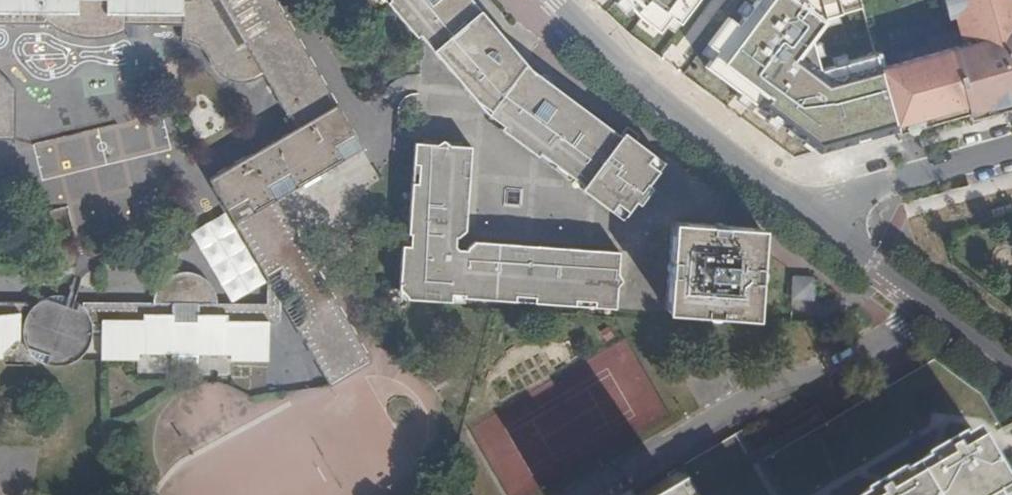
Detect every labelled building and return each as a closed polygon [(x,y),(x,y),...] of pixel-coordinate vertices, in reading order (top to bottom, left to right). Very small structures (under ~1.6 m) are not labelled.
[(267,320),(280,321),(282,302),(330,382),(370,360),(335,298),(281,205),(277,198),(361,148),(274,0),(190,0),(187,0),(0,0),(0,25),(49,26),(57,30),(65,34),(74,36),(83,37),(94,38),(104,37),(115,35),(124,30),(125,24),(182,26),(182,40),(187,41),(192,42),(197,44),(201,48),(204,52),(207,56),(209,61),(214,68),(219,74),(226,79),(234,81),(242,81),(250,80),(257,77),(262,73),(296,128),(210,178),(267,275),(266,304),(216,305),(215,297),(212,289),(208,282),(202,276),(196,273),(189,271),(182,270),(174,271),(168,273),(162,277),(157,282),(154,288),(152,295),(151,304),(76,303),(69,299),(61,296),(53,296),(44,298),(37,302),(0,301),(0,358),(1,358),(1,354),(13,340),(21,340),(24,347),(29,354),(35,359),(41,363),(49,365),(56,366),(64,365),(71,362),(77,358),(83,353),(88,347),(91,340),(92,332),(101,332),(101,360),(138,360),(139,353),(170,354),(170,363),(198,363),(198,354),(230,354),(230,360),(267,360),(267,320)] [(393,0),(389,3),(419,37),(422,34),(444,61),(463,81),(491,112),(502,120),(500,124),(538,152),(541,149),(583,179),(581,183),(622,213),(635,195),(642,195),(649,185),(648,179),(663,158),(634,137),(632,140),(627,136),(617,149),(604,140),(614,126),(561,88),(557,88),(549,98),(536,89),(545,77),(526,63),(473,0),(392,0),(393,0)] [(634,23),(658,40),(669,26),(678,32),(701,0),(613,0),(634,23)] [(862,0),(759,0),(742,26),(730,18),(697,62),(815,151),(899,131),(881,67),(876,55),(825,73),(816,44),(835,19),(864,9),(862,0)] [(956,13),(960,28),(967,26),(970,35),(965,43),(881,67),(899,131),(970,111),(988,106),(1011,100),(1011,0),(952,0),(956,13)] [(950,15),(956,13),(952,0),(945,0),(950,15)] [(967,26),(960,28),(965,43),(970,35),(967,26)] [(13,140),(15,90),(0,75),(0,140),(13,140)] [(988,106),(970,111),(972,118),(990,113),(988,106)] [(469,148),(412,142),(407,231),(400,230),(396,296),(460,301),(461,296),(612,307),(617,252),(470,240),(465,245),(465,252),(454,251),(449,247),(452,244),(453,236),(461,231),(469,148)] [(226,295),(261,275),(220,206),(186,226),(226,295)] [(759,229),(670,221),(663,307),(666,311),(748,318),(752,315),(759,229)] [(813,301),(814,279),(790,278),(790,300),(813,301)] [(927,365),(757,463),(738,433),(661,476),(669,491),(663,494),(999,494),(970,441),(992,429),(974,399),(927,365)]
